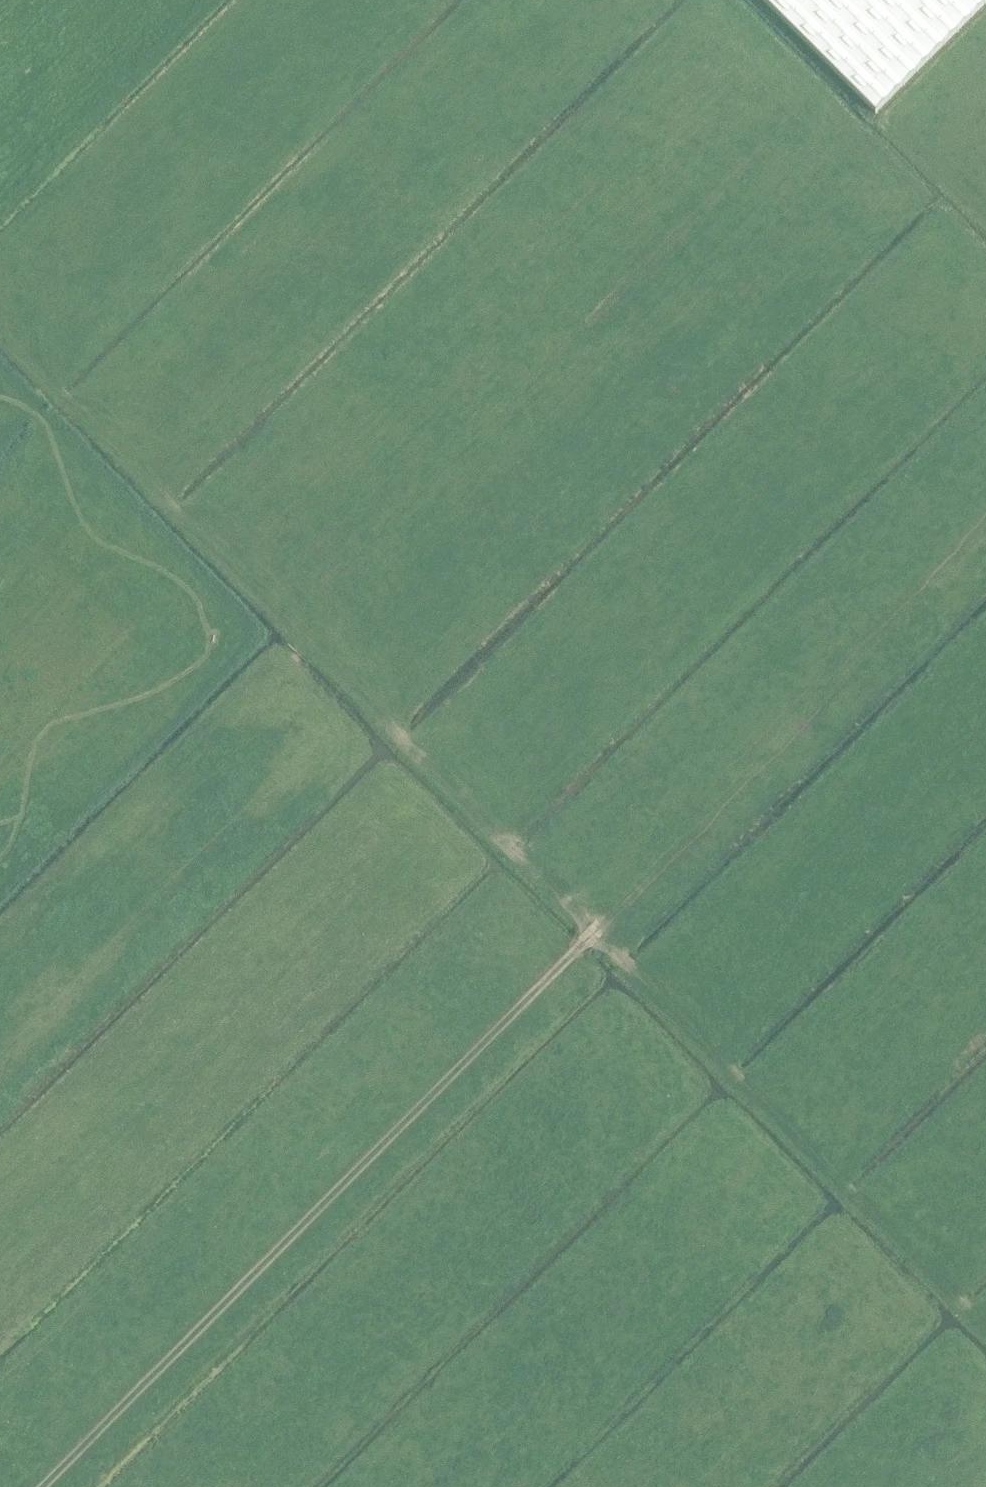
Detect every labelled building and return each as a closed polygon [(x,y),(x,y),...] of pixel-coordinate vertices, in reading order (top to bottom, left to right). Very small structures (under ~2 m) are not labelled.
[(876,114),(985,4),(985,0),(762,0),(876,114)]
